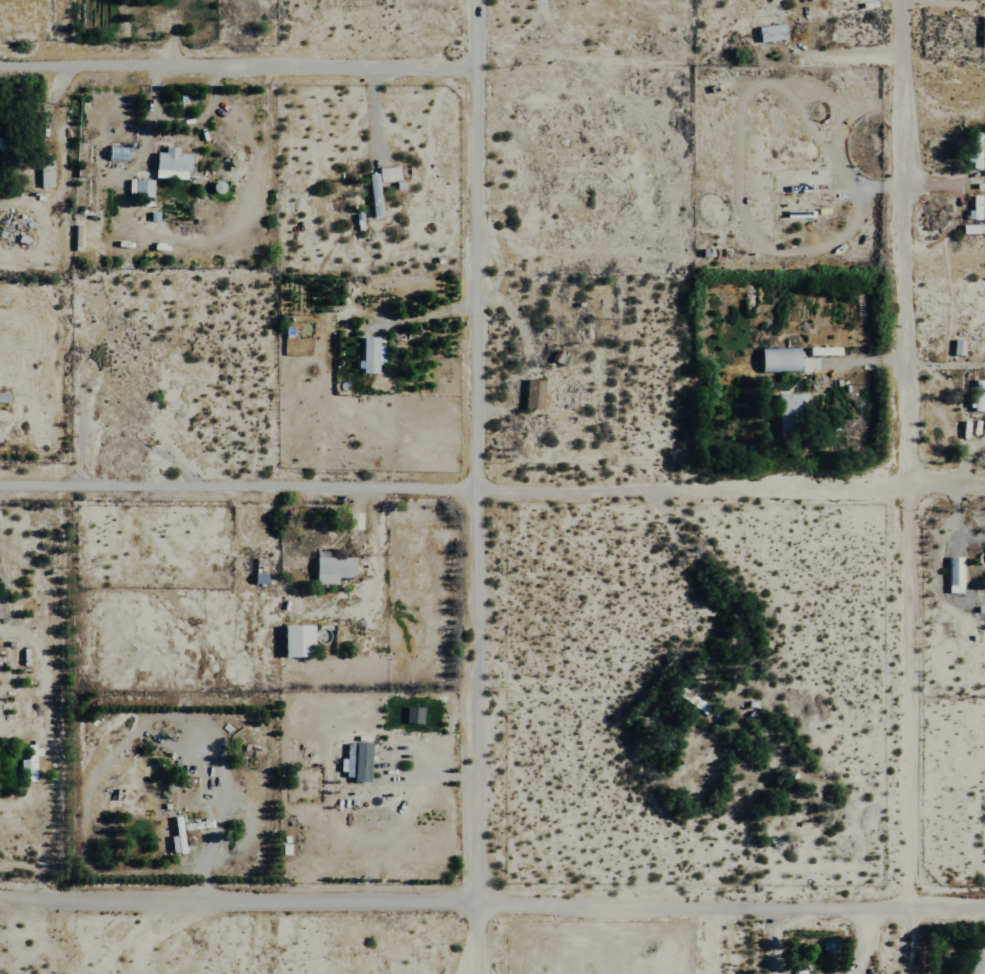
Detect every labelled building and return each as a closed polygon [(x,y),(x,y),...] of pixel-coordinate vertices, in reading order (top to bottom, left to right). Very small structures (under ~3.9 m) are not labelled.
[(179,854),(178,817),(170,817),(171,836),(167,836),(167,854),(179,854)] [(180,846),(194,845),(193,823),(179,824),(180,846)]
